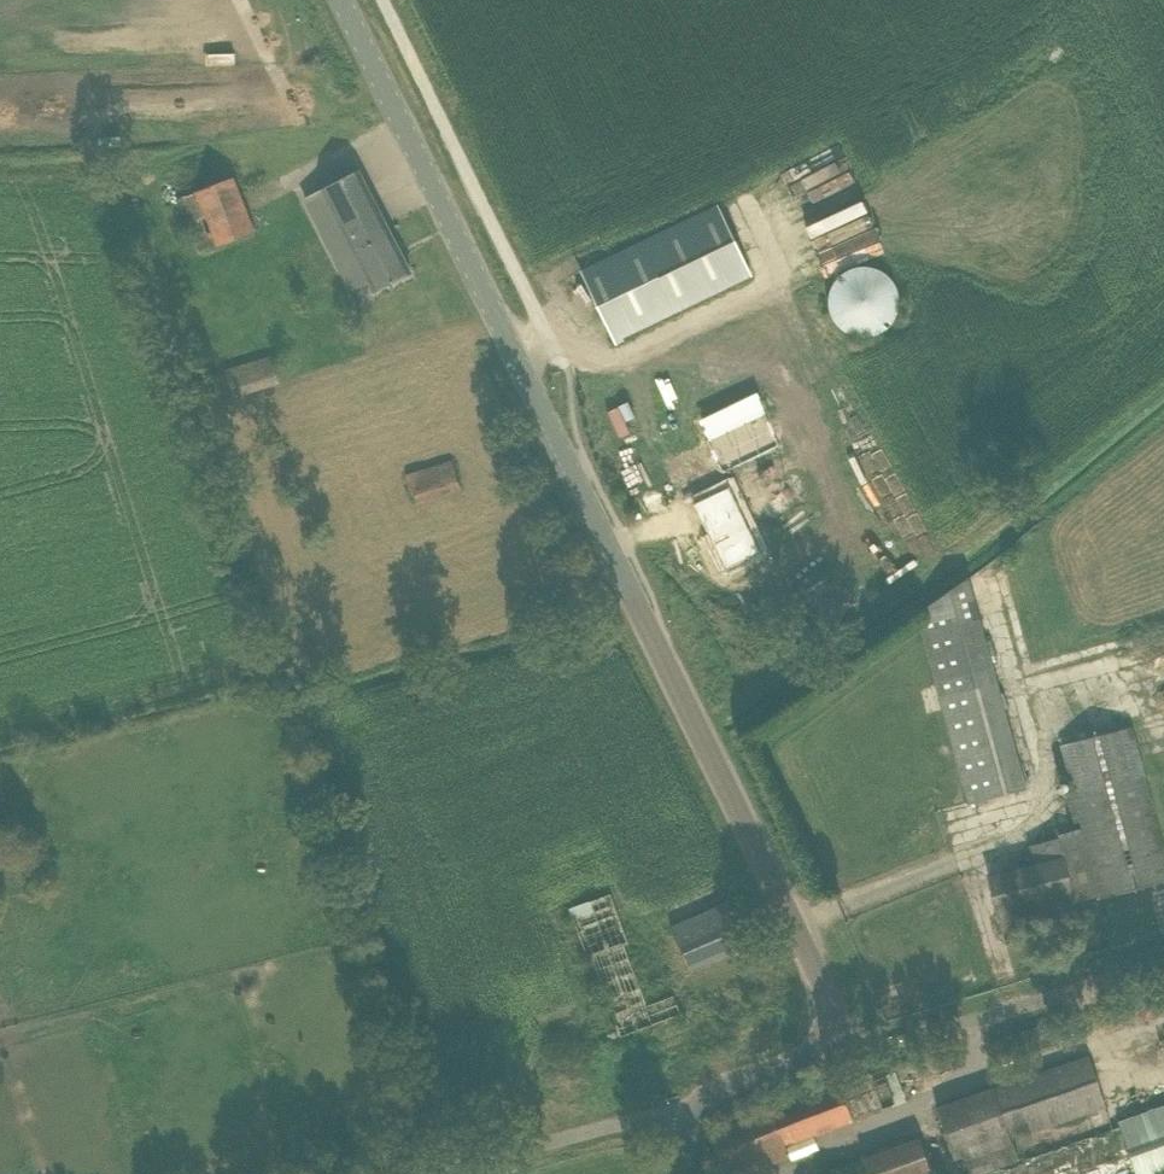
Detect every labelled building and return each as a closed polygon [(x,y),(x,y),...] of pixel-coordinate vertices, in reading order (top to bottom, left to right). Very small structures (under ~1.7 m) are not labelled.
[(192,171),(197,187),(224,181),(220,164),(192,171)] [(358,170),(304,198),(338,264),(354,255),(374,292),(412,273),(358,170)] [(199,251),(216,245),(216,247),(256,232),(235,177),(196,194),(180,200),(199,251)] [(752,273),(720,205),(582,271),(614,340),(752,273)] [(899,294),(897,287),(895,283),(891,277),(886,273),(877,268),(869,266),(859,266),(851,269),(842,273),(837,279),(832,286),(829,295),(830,305),(831,312),(835,321),(841,328),(849,333),(856,336),(865,336),(872,336),(879,333),(886,329),(892,323),(896,316),(899,309),(900,301),(899,294)] [(226,369),(235,396),(282,380),(273,353),(226,369)] [(755,396),(702,421),(711,438),(706,441),(722,471),(778,443),(755,396)] [(411,469),(417,501),(464,491),(457,459),(411,469)] [(728,484),(693,501),(725,566),(760,549),(728,484)] [(916,614),(967,804),(1027,788),(969,576),(916,614)] [(1036,865),(990,877),(1006,938),(1081,918),(1076,900),(1097,896),(1098,899),(1163,881),(1163,846),(1131,721),(1063,740),(1086,827),(1030,842),(1036,865)] [(681,1014),(674,994),(648,1003),(625,943),(630,941),(613,892),(568,908),(585,958),(593,955),(621,1035),(681,1014)] [(729,901),(671,927),(690,968),(747,942),(729,901)] [(937,1107),(954,1159),(964,1156),(970,1173),(978,1173),(1019,1160),(1012,1138),(1107,1106),(1090,1055),(937,1107)] [(710,1135),(725,1173),(743,1173),(750,1171),(789,1157),(785,1146),(854,1120),(842,1084),(710,1135)] [(1119,1122),(1120,1125),(1137,1173),(1163,1173),(1163,1107),(1119,1122)] [(825,1173),(931,1173),(920,1139),(824,1172),(825,1173)]
